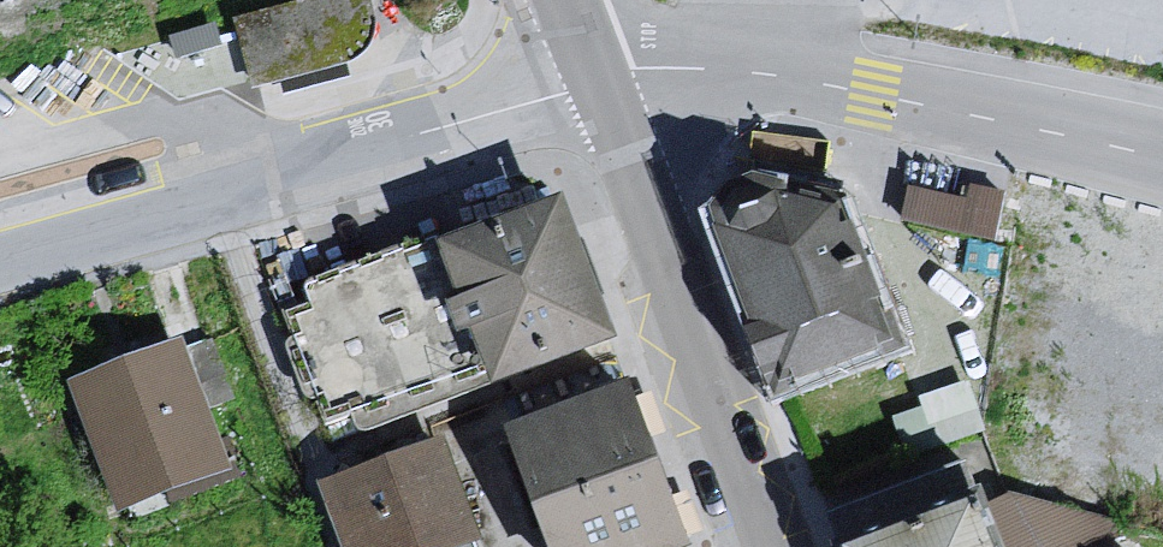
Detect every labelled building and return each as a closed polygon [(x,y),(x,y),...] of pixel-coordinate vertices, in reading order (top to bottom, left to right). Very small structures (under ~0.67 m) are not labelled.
[(731,183),(715,210),(775,383),(898,339),(851,221),(836,225),(829,206),(784,197),(778,181),(752,176),(731,183)] [(558,195),(444,237),(494,370),(607,328),(558,195)] [(320,422),(334,417),(340,433),(418,404),(412,388),(424,383),(394,300),(381,304),(364,260),(287,288),(297,315),(283,320),(320,422)] [(185,331),(70,372),(119,506),(233,465),(185,331)] [(625,378),(510,420),(557,546),(661,546),(685,538),(625,378)] [(322,479),(347,546),(460,546),(478,540),(440,436),(322,479)] [(972,500),(846,544),(847,546),(988,546),(972,500)]
